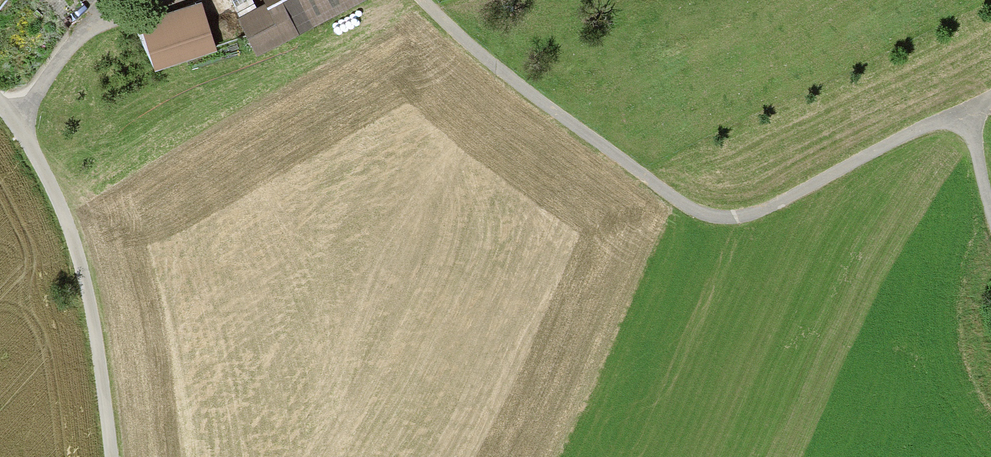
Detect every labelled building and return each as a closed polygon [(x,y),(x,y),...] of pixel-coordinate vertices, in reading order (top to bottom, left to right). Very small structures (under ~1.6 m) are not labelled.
[(263,53),(364,0),(285,0),(246,21),(263,53)] [(163,70),(221,50),(206,7),(148,28),(163,70)]
